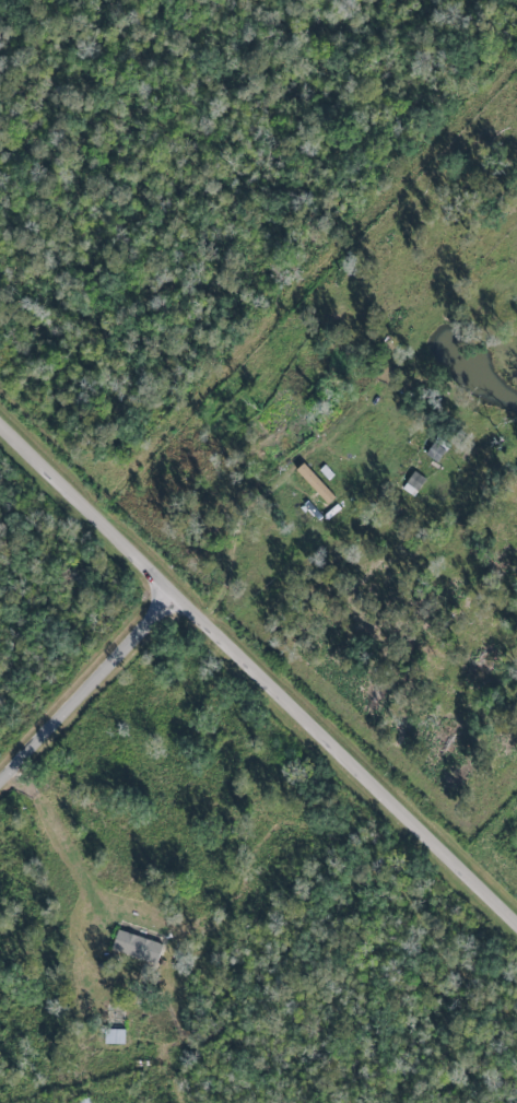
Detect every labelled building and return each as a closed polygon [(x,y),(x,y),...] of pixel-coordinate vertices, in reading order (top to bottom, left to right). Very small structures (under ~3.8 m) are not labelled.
[(437,462),(445,450),(434,443),(426,455),(437,462)] [(328,505),(336,498),(304,464),(296,471),(328,505)] [(403,489),(414,497),(426,479),(414,471),(403,489)] [(157,964),(163,943),(117,930),(111,950),(157,964)] [(125,1044),(125,1029),(105,1029),(105,1044),(125,1044)]
